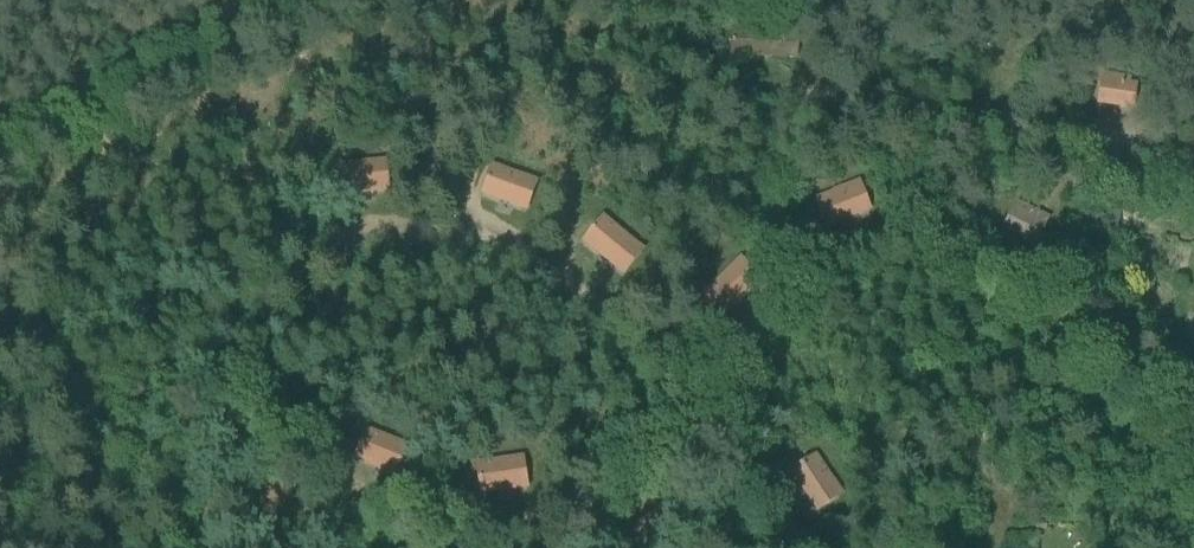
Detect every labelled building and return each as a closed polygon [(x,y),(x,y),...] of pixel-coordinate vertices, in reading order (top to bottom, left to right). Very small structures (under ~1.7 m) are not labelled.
[(804,51),(803,63),(816,64),(816,52),(804,51)] [(1100,104),(1132,108),(1136,79),(1104,73),(1100,104)] [(341,171),(343,194),(388,190),(386,166),(341,171)] [(484,194),(526,209),(534,187),(492,172),(484,194)] [(819,204),(827,226),(869,210),(860,188),(819,204)] [(1014,208),(1003,229),(1035,246),(1050,218),(1030,208),(1026,215),(1014,208)] [(1109,212),(1106,227),(1119,230),(1119,226),(1129,228),(1131,218),(1121,216),(1122,214),(1109,212)] [(584,242),(624,274),(638,255),(599,224),(584,242)] [(705,296),(726,315),(761,280),(741,260),(705,296)] [(356,458),(398,474),(407,452),(365,436),(356,458)] [(793,473),(818,510),(841,494),(816,457),(793,473)] [(478,470),(482,494),(526,487),(523,464),(478,470)]
